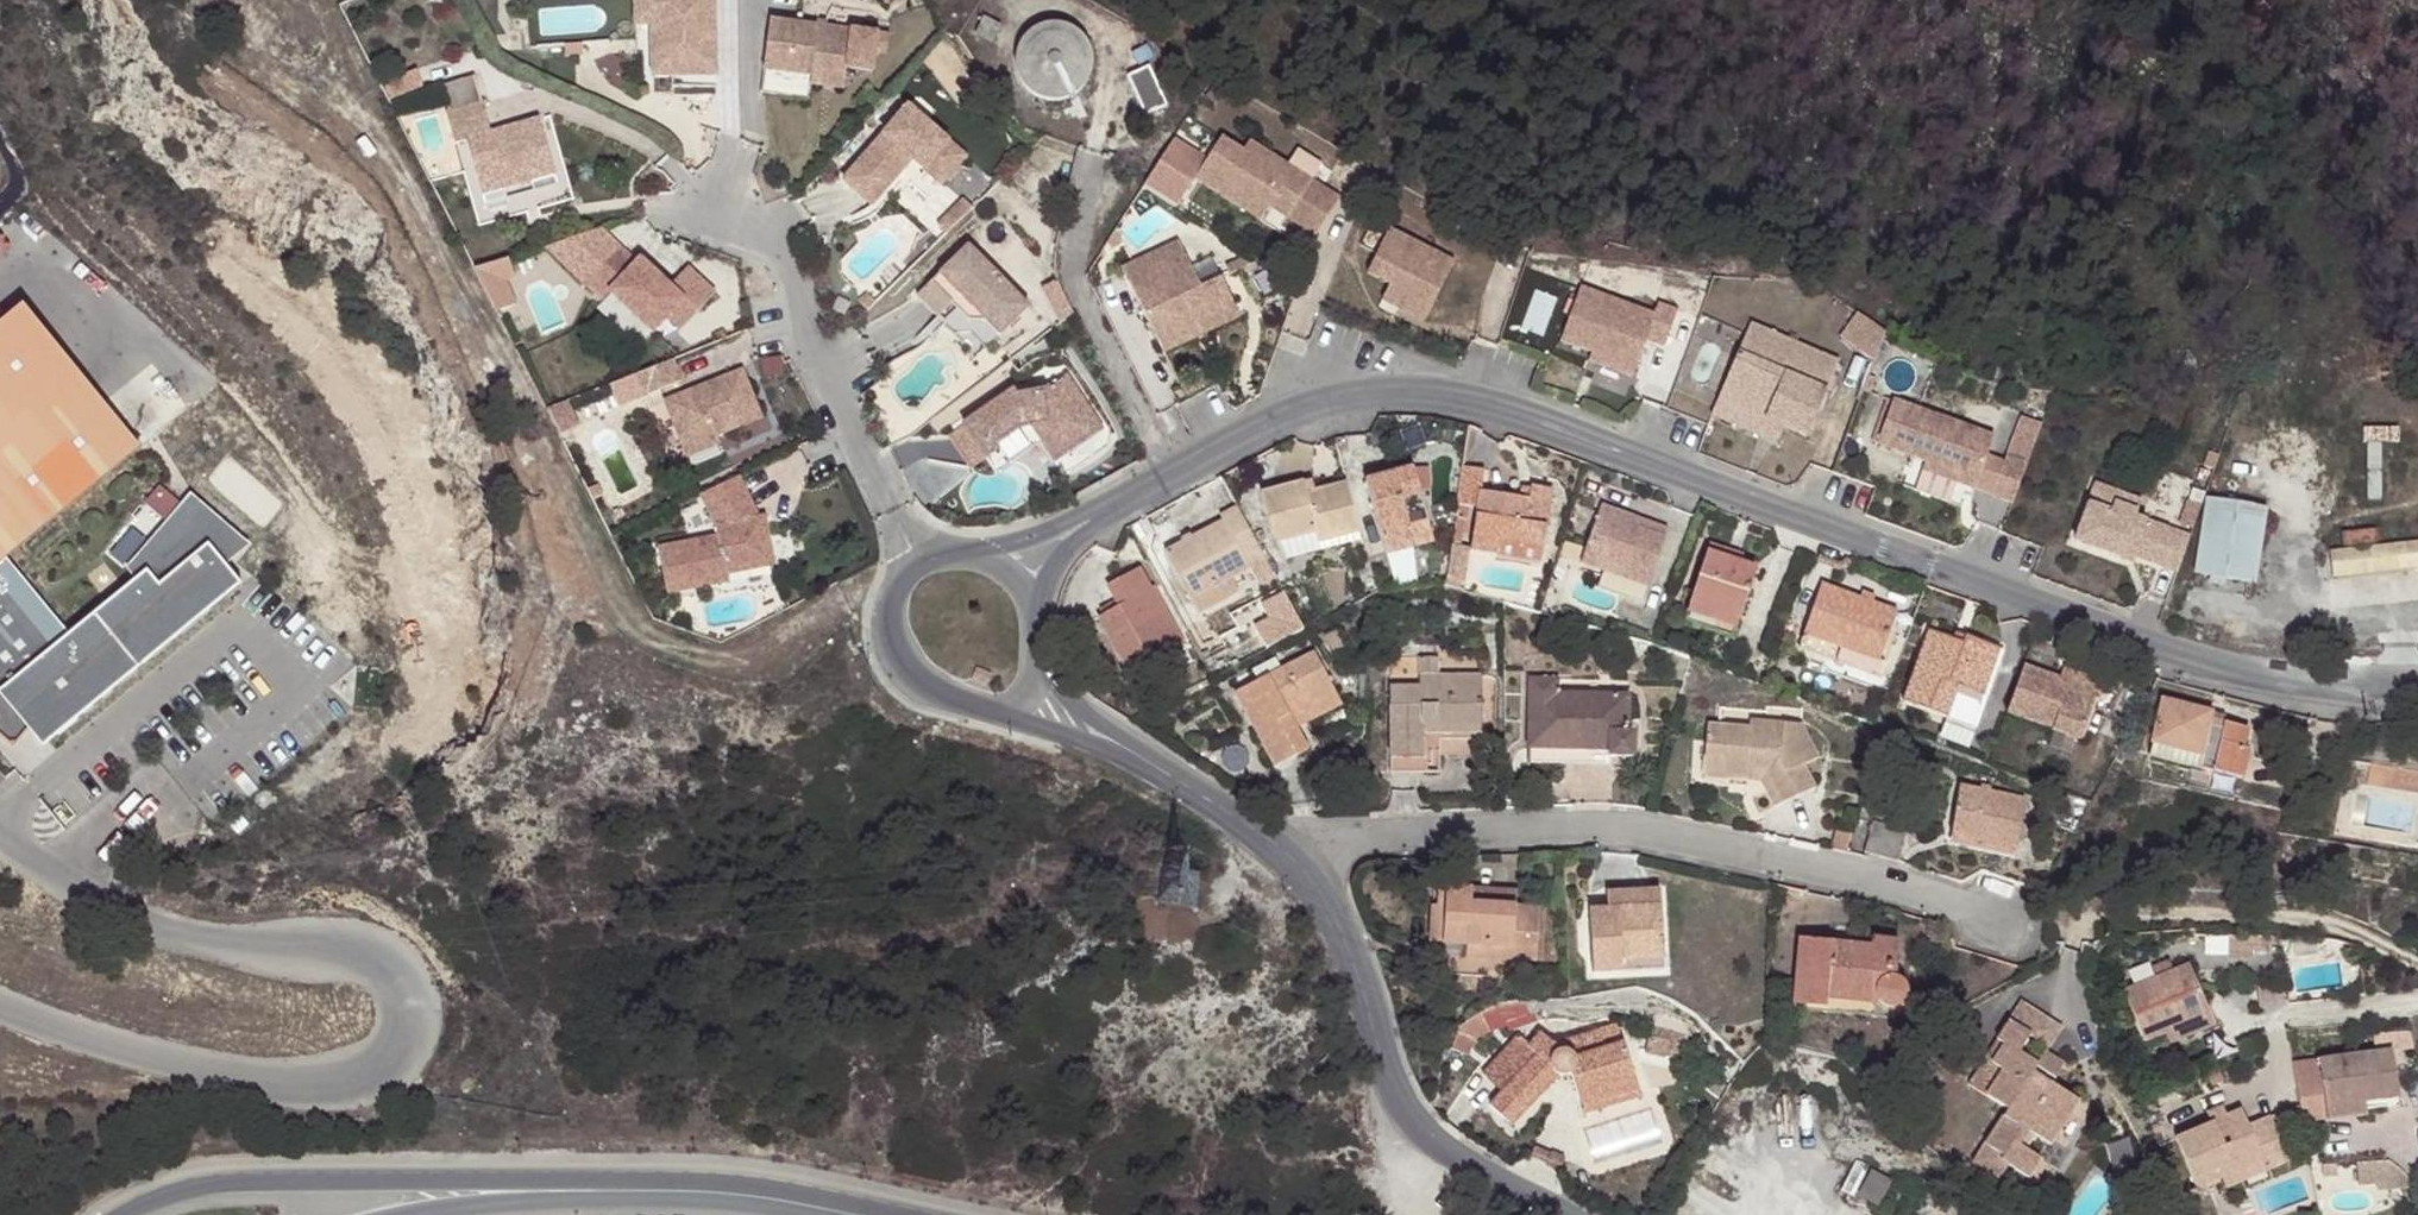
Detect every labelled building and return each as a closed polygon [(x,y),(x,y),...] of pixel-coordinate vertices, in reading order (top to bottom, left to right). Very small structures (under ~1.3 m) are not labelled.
[(649,0),(633,0),(634,56),(670,56),(670,66),(680,66),(680,31),(650,31),(649,0)] [(650,31),(680,31),(680,66),(715,65),(713,0),(649,0),(650,31)] [(851,23),(770,10),(762,59),(812,67),(813,61),(844,66),(845,61),(851,23)] [(1045,97),(1058,97),(1071,93),(1081,86),(1089,75),(1092,63),(1092,49),(1087,37),(1078,27),(1067,21),(1054,18),(1041,20),(1029,26),(1020,35),(1014,47),(1013,60),(1016,73),(1023,84),(1033,92),(1045,97)] [(889,29),(851,23),(845,61),(871,65),(874,46),(885,48),(889,29)] [(812,67),(762,59),(759,83),(806,90),(810,76),(812,67)] [(844,66),(813,61),(812,67),(810,76),(842,81),(844,66)] [(1142,113),(1163,103),(1149,65),(1128,74),(1142,113)] [(484,95),(449,104),(456,135),(468,133),(481,187),(554,169),(541,114),(492,126),(484,95)] [(899,100),(837,176),(866,200),(904,152),(935,176),(958,147),(899,100)] [(1217,127),(1189,167),(1254,213),(1264,199),(1272,188),(1288,199),(1280,210),(1307,230),(1332,194),(1257,141),(1250,150),(1239,142),(1217,127)] [(1245,132),(1239,142),(1250,150),(1257,141),(1245,132)] [(929,215),(938,223),(964,196),(955,187),(929,215)] [(1272,188),(1264,199),(1280,210),(1288,199),(1272,188)] [(1374,241),(1386,217),(1370,209),(1358,233),(1374,241)] [(1374,241),(1364,260),(1402,280),(1428,293),(1451,250),(1386,217),(1374,241)] [(1122,236),(1114,224),(1106,236),(1112,244),(1122,236)] [(622,234),(586,271),(604,288),(612,280),(654,322),(669,307),(686,289),(672,276),(643,247),(639,251),(622,234)] [(1177,234),(1123,262),(1160,334),(1235,296),(1220,267),(1200,278),(1177,234)] [(960,235),(911,286),(932,307),(954,285),(968,298),(984,298),(1002,316),(1023,294),(960,235)] [(1235,252),(1228,256),(1232,265),(1240,261),(1235,252)] [(494,310),(523,303),(511,257),(483,264),(494,310)] [(690,257),(672,276),(686,289),(699,302),(717,284),(690,257)] [(1402,280),(1395,295),(1421,309),(1428,293),(1402,280)] [(1589,281),(1569,334),(1600,346),(1643,362),(1654,334),(1672,341),(1685,306),(1666,298),(1662,308),(1589,281)] [(854,293),(864,301),(872,293),(862,284),(854,293)] [(954,285),(932,307),(940,314),(953,300),(963,310),(978,310),(994,325),(1002,316),(984,298),(968,298),(954,285)] [(699,302),(686,289),(669,307),(681,320),(699,302)] [(1235,296),(1160,334),(1164,343),(1239,305),(1235,296)] [(1890,314),(1858,303),(1847,331),(1887,346),(1890,314)] [(0,326),(0,563),(140,447),(101,400),(89,410),(60,375),(72,365),(23,307),(0,326)] [(1754,315),(1743,344),(1791,363),(1802,333),(1754,315)] [(1791,363),(1743,344),(1726,391),(1793,416),(1816,425),(1844,349),(1802,333),(1791,363)] [(1600,346),(1597,354),(1640,370),(1643,362),(1600,346)] [(674,348),(638,362),(646,383),(682,370),(674,348)] [(743,360),(666,390),(683,437),(717,424),(761,408),(743,360)] [(89,410),(101,400),(72,365),(60,375),(89,410)] [(1013,391),(963,425),(986,459),(997,451),(996,445),(1019,430),(1032,427),(1048,423),(1067,452),(1102,429),(1067,376),(1060,380),(1017,397),(1013,391)] [(569,388),(547,396),(561,423),(581,413),(569,388)] [(1793,416),(1726,391),(1720,408),(1787,433),(1793,416)] [(1934,467),(1986,490),(2004,448),(1906,406),(1888,447),(1934,467)] [(2001,438),(2013,442),(2024,412),(2012,408),(2001,438)] [(1048,423),(1032,427),(1055,461),(1067,452),(1048,423)] [(717,424),(683,437),(686,445),(720,432),(717,424)] [(963,425),(948,435),(970,470),(986,459),(963,425)] [(1500,449),(1476,442),(1467,489),(1466,493),(1479,496),(1464,541),(1491,549),(1497,534),(1546,548),(1568,479),(1540,470),(1536,480),(1494,466),(1500,449)] [(1394,519),(1401,538),(1428,529),(1408,461),(1365,472),(1380,523),(1394,519)] [(741,467),(703,484),(717,516),(719,527),(658,536),(667,580),(727,572),(726,564),(773,557),(767,520),(760,521),(758,510),(759,509),(741,467)] [(1934,467),(1931,476),(1982,498),(1986,490),(1934,467)] [(1290,547),(1370,525),(1356,472),(1313,482),(1309,469),(1264,482),(1276,526),(1290,547)] [(1999,506),(2019,514),(2035,477),(2015,469),(1999,506)] [(602,482),(597,471),(587,476),(593,487),(602,482)] [(172,517),(183,496),(160,484),(149,505),(172,517)] [(2115,484),(2108,503),(2130,511),(2137,492),(2115,484)] [(2108,503),(2093,542),(2139,558),(2143,547),(2157,552),(2155,558),(2196,573),(2209,537),(2154,516),(2160,500),(2137,492),(2130,511),(2108,503)] [(1195,596),(1242,570),(1270,554),(1238,495),(1224,502),(1227,510),(1169,543),(1195,596)] [(2286,507),(2229,498),(2217,574),(2274,583),(2286,507)] [(2211,501),(2202,523),(2213,528),(2223,507),(2211,501)] [(1606,503),(1585,563),(1608,571),(1652,586),(1670,534),(1642,524),(1645,517),(1606,503)] [(12,746),(35,723),(51,741),(241,585),(222,564),(206,544),(221,528),(191,505),(141,562),(146,570),(62,640),(0,564),(0,737),(12,746)] [(760,521),(767,520),(765,508),(759,509),(758,510),(760,521)] [(1672,526),(1645,517),(1642,524),(1670,534),(1672,526)] [(1385,544),(1401,538),(1394,519),(1380,523),(1385,544)] [(221,528),(206,544),(222,564),(240,544),(223,525),(221,528)] [(1763,569),(1738,559),(1722,553),(1727,538),(1716,533),(1687,614),(1740,632),(1763,569)] [(1541,564),(1546,548),(1497,534),(1491,549),(1541,564)] [(1722,553),(1738,559),(1743,545),(1727,538),(1722,553)] [(2335,545),(2337,572),(2417,567),(2417,540),(2335,545)] [(2143,547),(2139,558),(2153,563),(2155,558),(2157,552),(2143,547)] [(1142,662),(1179,642),(1152,586),(1167,581),(1155,557),(1121,576),(1132,597),(1113,607),(1142,662)] [(1807,627),(1886,658),(1896,633),(1890,631),(1903,597),(1830,569),(1807,627)] [(1250,583),(1242,570),(1195,596),(1202,609),(1250,583)] [(1652,586),(1608,571),(1602,587),(1646,603),(1652,586)] [(1298,603),(1286,580),(1271,588),(1284,611),(1298,603)] [(1152,586),(1179,642),(1195,634),(1167,581),(1152,586)] [(1879,675),(1886,658),(1807,627),(1800,643),(1879,675)] [(1898,695),(1939,711),(1950,686),(1971,695),(1992,643),(1954,629),(1950,638),(1924,628),(1898,695)] [(1424,652),(1445,654),(1445,637),(1424,632),(1424,652)] [(1311,697),(1340,681),(1321,641),(1238,683),(1275,759),(1312,742),(1302,718),(1289,697),(1307,687),(1311,697)] [(1971,695),(1980,699),(2002,647),(1992,643),(1971,695)] [(1390,747),(1424,749),(1442,750),(1443,721),(1485,721),(1488,656),(1445,654),(1424,652),(1393,652),(1390,747)] [(2026,666),(2006,717),(2048,734),(2052,724),(2079,734),(2099,686),(2057,670),(2053,677),(2026,666)] [(1605,746),(1606,754),(1633,758),(1636,739),(1627,738),(1631,699),(1560,692),(1561,674),(1532,672),(1527,740),(1605,746)] [(1347,694),(1340,681),(1311,697),(1317,710),(1347,694)] [(1970,723),(1980,699),(1971,695),(1950,686),(1939,711),(1970,723)] [(1302,718),(1317,710),(1311,697),(1307,687),(1289,697),(1302,718)] [(1727,738),(1719,758),(1761,774),(1773,800),(1820,783),(1811,758),(1826,751),(1809,708),(1775,697),(1771,706),(1719,690),(1706,728),(1727,738)] [(2243,775),(2250,748),(2245,745),(2250,725),(2228,718),(2226,724),(2211,719),(2214,707),(2168,693),(2150,747),(2187,760),(2243,775)] [(2073,747),(2079,734),(2052,724),(2048,734),(2046,736),(2073,747)] [(2142,743),(2147,730),(2136,726),(2131,739),(2142,743)] [(1698,750),(1719,758),(1727,738),(1706,728),(1698,750)] [(1605,762),(1606,754),(1605,746),(1527,740),(1525,755),(1605,762)] [(1422,766),(1424,749),(1390,747),(1390,764),(1422,766)] [(2367,764),(2364,787),(2417,795),(2417,772),(2367,764)] [(1951,828),(2016,837),(2024,787),(1960,778),(1951,828)] [(1853,817),(1838,812),(1831,831),(1846,837),(1853,817)] [(1864,845),(1894,855),(1906,827),(1876,815),(1864,845)] [(1602,900),(1658,901),(1658,884),(1601,885),(1602,900)] [(1490,949),(1537,946),(1538,900),(1515,899),(1515,898),(1469,899),(1469,888),(1433,888),(1435,958),(1491,958),(1490,949)] [(1469,899),(1515,898),(1514,888),(1469,888),(1469,899)] [(1661,957),(1658,901),(1602,900),(1587,902),(1589,959),(1661,957)] [(2281,940),(2230,937),(2228,961),(2256,960),(2256,953),(2269,952),(2269,946),(2282,946),(2281,940)] [(1849,949),(1894,954),(1894,942),(1849,938),(1849,946),(1849,949)] [(1889,1015),(1894,954),(1849,949),(1849,946),(1796,942),(1789,1003),(1813,1007),(1815,998),(1869,1001),(1865,1018),(1865,1030),(1868,1036),(1876,1040),(1886,1042),(1895,1038),(1899,1028),(1896,1020),(1889,1015)] [(1537,957),(1537,946),(1490,949),(1491,958),(1537,957)] [(2140,1039),(2206,1012),(2185,963),(2120,989),(2140,1039)] [(1813,1014),(1865,1018),(1869,1001),(1815,998),(1813,1007),(1813,1014)] [(2039,1138),(2040,1144),(2042,1146),(2074,1103),(2048,1084),(2053,1077),(2037,1063),(2020,1052),(2030,1037),(2048,1049),(2062,1028),(2022,999),(1995,1036),(2002,1042),(1989,1060),(1998,1068),(1994,1073),(2039,1138)] [(1487,1000),(1460,1018),(1455,1035),(1469,1040),(1474,1026),(1475,1023),(1495,1017),(1487,1000)] [(1619,1008),(1600,1015),(1607,1037),(1627,1030),(1619,1008)] [(2212,1026),(2206,1012),(2140,1039),(2145,1051),(2212,1026)] [(1526,1013),(1481,1054),(1495,1071),(1489,1079),(1510,1101),(1565,1052),(1577,1058),(1584,1081),(1637,1062),(1627,1030),(1607,1037),(1600,1015),(1566,1027),(1551,1013),(1537,1025),(1526,1013)] [(1673,1022),(1674,1018),(1654,1013),(1648,1038),(1668,1043),(1669,1042),(1673,1022)] [(1688,1025),(1673,1022),(1669,1042),(1683,1045),(1688,1025)] [(1995,1036),(1982,1055),(1994,1073),(1998,1068),(1989,1060),(2002,1042),(1995,1036)] [(2313,1060),(2321,1108),(2362,1102),(2395,1096),(2387,1048),(2313,1060)] [(2065,1061),(2048,1049),(2037,1063),(2053,1077),(2065,1061)] [(1994,1073),(1982,1055),(1964,1080),(1980,1093),(1994,1073)] [(1637,1062),(1584,1081),(1591,1103),(1644,1083),(1637,1062)] [(2029,1137),(2040,1144),(2039,1138),(1994,1073),(1980,1093),(1999,1107),(1963,1158),(1982,1173),(1991,1160),(2025,1184),(2039,1164),(2019,1150),(2029,1137)] [(2362,1102),(2321,1108),(2323,1121),(2363,1115),(2362,1102)] [(2074,1103),(2042,1146),(2054,1155),(2086,1111),(2074,1103)] [(2262,1173),(2285,1165),(2268,1119),(2246,1127),(2238,1110),(2172,1135),(2193,1186),(2256,1161),(2262,1173)] [(2389,1161),(2357,1163),(2359,1186),(2377,1185),(2378,1192),(2411,1189),(2410,1179),(2408,1175),(2389,1161)] [(2046,1169),(2039,1164),(2025,1184),(2032,1189),(2046,1169)] [(1902,1178),(1881,1165),(1867,1188),(1887,1201),(1902,1178)]
